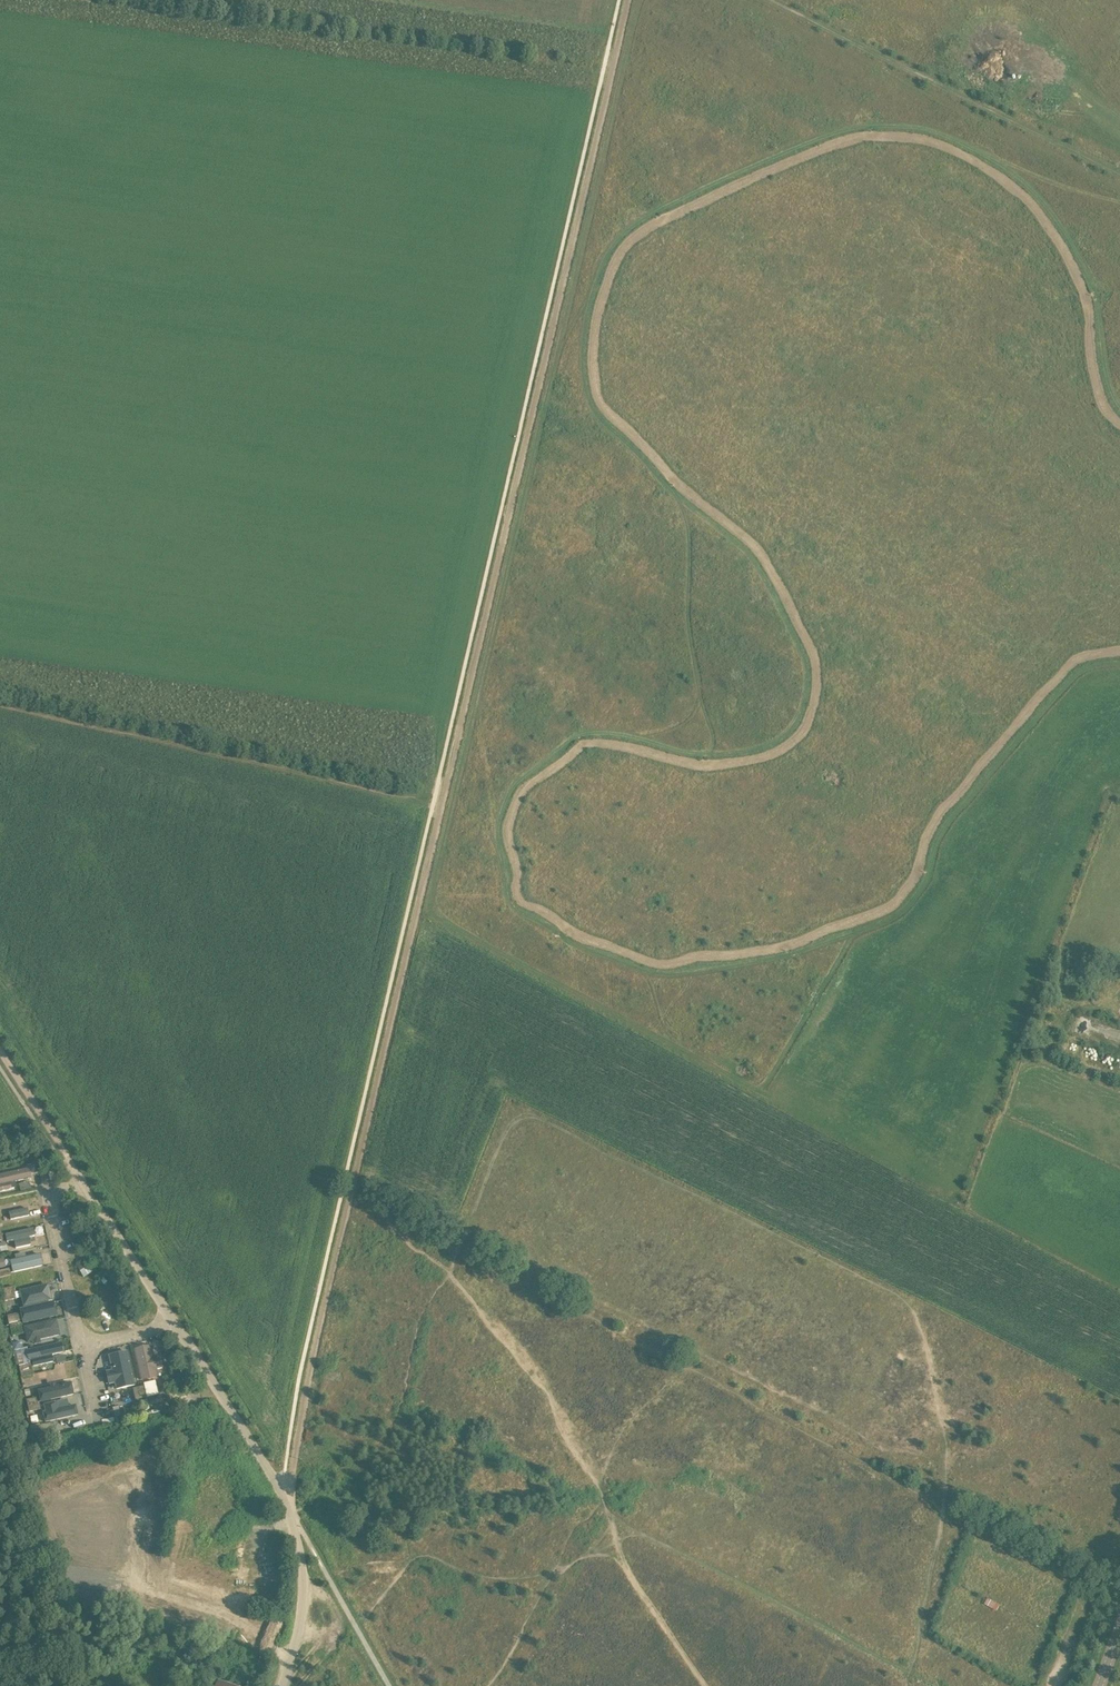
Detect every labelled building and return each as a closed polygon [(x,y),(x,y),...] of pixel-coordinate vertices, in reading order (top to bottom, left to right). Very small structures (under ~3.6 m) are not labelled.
[(0,1175),(0,1192),(16,1188),(15,1182),(32,1178),(29,1168),(0,1175)] [(27,1199),(10,1202),(12,1210),(29,1206),(27,1199)] [(34,1228),(6,1234),(7,1242),(14,1241),(16,1248),(31,1245),(30,1237),(35,1235),(34,1228)] [(16,1259),(10,1260),(13,1272),(44,1265),(41,1254),(27,1257),(26,1252),(15,1255),(16,1259)] [(84,1258),(75,1264),(83,1277),(92,1272),(84,1258)] [(0,1271),(0,1278),(7,1276),(8,1276),(11,1275),(10,1269),(0,1271)] [(41,1274),(26,1277),(27,1284),(43,1280),(41,1274)] [(49,1284),(20,1290),(24,1307),(52,1301),(49,1284)] [(13,1286),(2,1289),(3,1295),(9,1294),(15,1293),(13,1286)] [(9,1294),(3,1295),(4,1301),(16,1299),(15,1293),(9,1294)] [(23,1324),(58,1316),(55,1301),(20,1308),(23,1324)] [(17,1315),(8,1317),(9,1324),(18,1322),(17,1315)] [(27,1342),(61,1335),(57,1318),(23,1326),(27,1342)] [(11,1330),(17,1328),(23,1327),(21,1321),(18,1322),(9,1324),(11,1330)] [(23,1327),(17,1328),(11,1330),(12,1336),(24,1333),(23,1327)] [(20,1341),(11,1343),(13,1350),(22,1348),(20,1341)] [(62,1343),(26,1350),(28,1360),(31,1359),(32,1366),(54,1362),(52,1355),(64,1352),(62,1343)] [(154,1359),(151,1346),(134,1349),(141,1381),(159,1377),(158,1369),(163,1368),(161,1357),(154,1359)] [(129,1351),(109,1355),(112,1370),(106,1371),(109,1385),(115,1383),(116,1390),(136,1386),(129,1351)] [(31,1361),(19,1364),(20,1370),(32,1368),(31,1361)] [(34,1374),(32,1368),(20,1370),(22,1377),(34,1374)] [(51,1387),(38,1390),(41,1402),(75,1395),(72,1382),(56,1385),(55,1382),(50,1383),(51,1387)] [(145,1386),(139,1387),(141,1398),(148,1397),(145,1386)] [(139,1387),(133,1388),(135,1399),(141,1398),(139,1387)] [(26,1400),(28,1406),(40,1403),(38,1397),(26,1400)] [(46,1411),(43,1412),(45,1423),(79,1415),(76,1404),(65,1407),(63,1400),(44,1404),(46,1411)] [(40,1403),(28,1406),(29,1412),(41,1409),(40,1405),(40,1403)] [(118,1406),(113,1407),(117,1425),(123,1424),(118,1406)] [(1002,1603),(988,1597),(985,1604),(998,1610),(1002,1603)]
